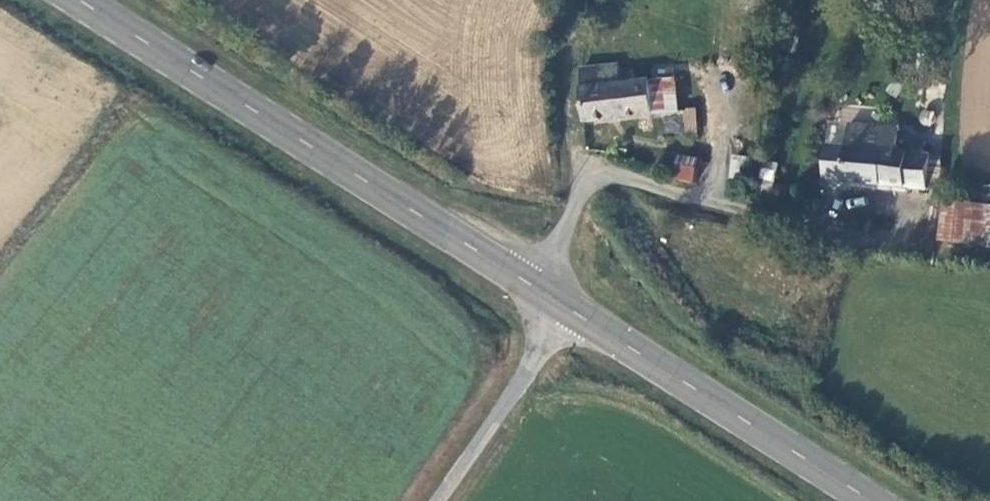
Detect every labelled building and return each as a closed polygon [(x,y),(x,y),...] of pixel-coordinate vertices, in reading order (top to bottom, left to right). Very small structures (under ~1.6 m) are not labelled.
[(579,69),(583,120),(652,115),(649,82),(632,83),(631,71),(615,72),(615,66),(579,69)] [(652,115),(659,114),(676,113),(673,80),(649,82),(652,115)] [(661,139),(685,137),(683,112),(676,113),(659,114),(661,139)] [(925,115),(921,118),(919,123),(919,128),(923,131),(927,133),(932,132),(936,128),(937,123),(935,118),(930,115),(925,115)] [(826,146),(822,179),(843,181),(844,186),(929,191),(930,156),(924,156),(925,144),(909,143),(908,152),(895,152),(897,131),(850,127),(849,149),(826,146)] [(673,154),(670,181),(693,184),(696,156),(673,154)] [(729,155),(727,177),(742,178),(744,156),(729,155)] [(603,200),(600,202),(598,205),(598,209),(600,213),(603,215),(607,215),(610,214),(613,211),(614,207),(613,204),(611,201),(607,199),(603,200)] [(943,241),(986,246),(988,207),(945,201),(943,241)]
